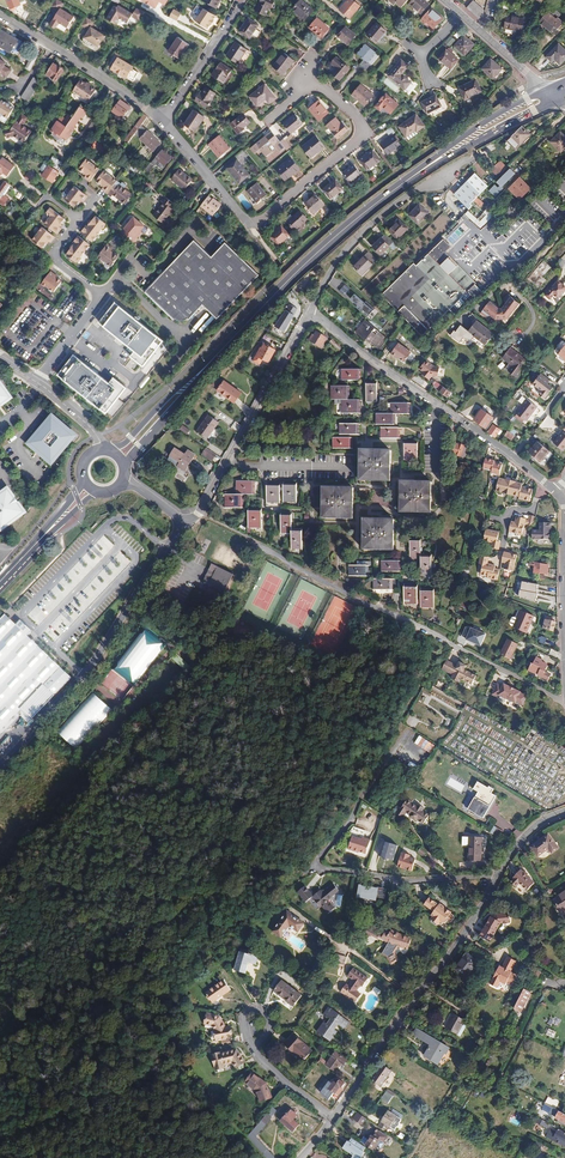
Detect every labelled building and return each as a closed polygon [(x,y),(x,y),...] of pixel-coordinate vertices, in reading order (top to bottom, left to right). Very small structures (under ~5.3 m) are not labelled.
[(62,2),(58,0),(53,0),(49,6),(57,10),(58,11),(56,15),(54,15),(51,19),(52,22),(55,24),(57,23),(58,22),(66,27),(73,16),(59,8),(62,2)] [(219,0),(202,0),(201,2),(213,10),(219,0)] [(271,9),(273,9),(276,3),(270,0),(264,0),(257,12),(267,17),(271,9)] [(415,1),(414,0),(397,0),(390,7),(396,12),(399,9),(400,8),(405,12),(415,1)] [(433,10),(422,0),(421,0),(414,8),(425,18),(433,10)] [(351,22),(362,10),(353,2),(342,14),(351,22)] [(485,11),(474,2),(467,10),(481,21),(484,19),(485,11)] [(304,23),(313,13),(301,3),(292,12),(304,23)] [(117,7),(114,5),(106,19),(116,26),(121,18),(127,22),(131,14),(139,19),(143,13),(137,9),(134,14),(119,4),(117,7)] [(174,22),(179,14),(171,9),(166,17),(174,22)] [(207,25),(210,21),(209,20),(212,16),(200,9),(195,16),(193,14),(191,15),(189,18),(190,19),(192,21),(203,29),(206,24),(207,25)] [(437,33),(446,23),(434,13),(426,23),(437,33)] [(557,18),(555,20),(547,13),(539,23),(552,34),(562,23),(557,18)] [(91,27),(95,22),(87,17),(82,25),(89,30),(90,30),(88,34),(87,34),(84,39),(84,40),(87,43),(89,42),(90,41),(99,46),(105,35),(91,27)] [(522,34),(526,22),(508,17),(505,30),(522,34)] [(250,41),(259,27),(249,20),(239,33),(250,41)] [(321,38),(329,29),(318,20),(310,29),(321,38)] [(380,48),(390,37),(381,29),(371,40),(380,48)] [(347,48),(355,38),(346,30),(338,40),(347,48)] [(19,43),(1,31),(0,32),(0,46),(12,54),(19,43)] [(178,57),(187,43),(177,35),(167,49),(178,57)] [(467,60),(477,50),(467,41),(457,52),(467,60)] [(242,68),(250,56),(246,54),(247,51),(236,44),(227,58),(242,68)] [(558,46),(546,59),(551,63),(554,61),(559,66),(564,61),(564,52),(558,46)] [(367,66),(375,56),(365,47),(356,57),(363,63),(358,68),(362,71),(364,69),(366,71),(369,68),(367,66)] [(135,68),(120,58),(123,55),(118,52),(110,63),(114,67),(113,69),(127,78),(135,68)] [(283,76),(294,62),(285,54),(273,69),(283,76)] [(452,73),(460,65),(448,55),(441,63),(452,73)] [(340,82),(350,70),(337,59),(332,65),(337,70),(332,75),(340,82)] [(8,65),(0,60),(0,75),(1,76),(1,75),(7,79),(12,73),(5,69),(8,65)] [(409,68),(401,62),(388,78),(404,92),(411,84),(402,76),(409,68)] [(55,80),(61,70),(53,65),(46,74),(55,80)] [(504,74),(493,65),(485,74),(495,84),(504,74)] [(224,84),(232,73),(221,66),(213,77),(224,84)] [(26,102),(39,82),(33,78),(19,98),(26,102)] [(95,89),(89,85),(89,86),(83,83),(84,82),(80,79),(72,89),(88,100),(95,89)] [(481,95),(474,84),(459,93),(465,104),(481,95)] [(365,107),(373,96),(361,86),(352,97),(365,107)] [(257,108),(265,101),(269,105),(275,100),(264,87),(249,99),(257,108)] [(207,109),(216,95),(207,89),(202,96),(201,96),(197,103),(207,109)] [(398,106),(385,95),(374,108),(380,113),(383,109),(390,116),(398,106)] [(441,110),(437,99),(422,104),(427,115),(441,110)] [(11,109),(0,101),(0,117),(4,120),(11,109)] [(127,115),(131,110),(121,103),(114,113),(123,120),(123,124),(126,126),(132,119),(127,115)] [(329,114),(319,103),(310,110),(320,122),(329,114)] [(59,146),(85,111),(79,107),(71,117),(67,114),(62,119),(59,116),(48,131),(50,133),(47,136),(54,141),(53,142),(59,146)] [(196,133),(206,119),(196,112),(186,126),(196,133)] [(26,130),(21,126),(26,118),(19,114),(10,128),(22,136),(26,130)] [(139,125),(145,117),(141,114),(124,139),(127,142),(133,133),(139,125)] [(244,130),(250,124),(243,116),(231,127),(239,136),(245,131),(244,130)] [(293,135),(305,125),(296,116),(285,126),(293,135)] [(425,128),(417,116),(400,127),(406,138),(416,131),(417,133),(425,128)] [(349,131),(343,125),(342,126),(336,119),(328,127),(339,139),(349,131)] [(276,122),(270,127),(275,133),(281,129),(276,122)] [(308,124),(305,127),(311,132),(314,128),(308,124)] [(140,139),(147,132),(139,125),(133,133),(140,139)] [(22,145),(31,133),(26,130),(22,136),(10,128),(9,129),(2,131),(4,139),(12,138),(22,145)] [(522,128),(512,137),(521,145),(530,136),(522,128)] [(153,151),(160,144),(147,132),(140,139),(153,151)] [(272,154),(265,146),(270,142),(280,153),(285,149),(271,132),(251,150),(255,155),(260,151),(267,158),(272,154)] [(562,135),(552,144),(562,154),(564,150),(564,138),(562,135)] [(401,146),(394,136),(381,145),(389,155),(401,146)] [(119,154),(123,148),(120,145),(118,148),(116,146),(121,139),(118,137),(111,148),(119,154)] [(219,159),(230,150),(219,137),(208,146),(219,159)] [(135,147),(138,142),(132,138),(128,143),(135,147)] [(325,148),(316,138),(303,148),(312,159),(325,148)] [(103,148),(101,146),(102,144),(99,142),(97,144),(94,141),(90,145),(100,153),(103,148)] [(367,170),(380,161),(373,150),(360,160),(367,170)] [(159,170),(168,158),(159,151),(152,158),(156,161),(153,165),(159,170)] [(22,165),(29,157),(24,154),(18,162),(22,165)] [(0,159),(0,162),(12,169),(13,168),(0,159)] [(294,175),(300,169),(291,159),(278,171),(286,180),(294,174),(294,175)] [(490,170),(500,179),(510,168),(501,160),(490,170)] [(89,183),(98,170),(85,161),(78,170),(78,173),(80,174),(83,173),(86,175),(84,178),(84,179),(89,183)] [(0,162),(0,176),(1,174),(6,178),(12,169),(0,162)] [(249,177),(238,162),(228,170),(239,185),(249,177)] [(43,172),(48,166),(44,163),(39,169),(43,172)] [(134,175),(139,169),(132,163),(126,169),(134,175)] [(148,171),(152,166),(148,163),(144,168),(148,171)] [(57,171),(48,166),(43,172),(41,175),(51,182),(58,172),(57,171)] [(361,176),(354,166),(343,174),(351,184),(361,176)] [(28,181),(33,174),(26,169),(21,176),(28,181)] [(183,191),(191,181),(177,170),(169,180),(183,191)] [(516,175),(511,170),(498,183),(503,188),(516,175)] [(113,184),(115,182),(101,172),(94,181),(94,184),(97,185),(98,183),(103,187),(101,189),(100,190),(106,194),(109,189),(113,184)] [(471,205),(487,188),(475,175),(463,187),(454,196),(469,211),(473,207),(471,205)] [(518,202),(530,190),(518,178),(506,190),(518,202)] [(343,190),(336,181),(324,190),(332,199),(343,190)] [(10,196),(4,192),(9,186),(3,182),(0,187),(0,205),(2,206),(10,196)] [(117,188),(113,184),(109,189),(106,194),(110,197),(111,195),(123,205),(131,195),(119,186),(117,188)] [(267,197),(256,185),(247,192),(258,205),(267,197)] [(83,202),(87,197),(75,186),(64,199),(74,207),(76,207),(77,206),(77,203),(80,199),(82,201),(83,202)] [(324,205),(316,195),(305,204),(314,214),(324,205)] [(211,217),(220,206),(213,200),(212,202),(211,201),(206,197),(199,207),(211,217)] [(164,227),(175,214),(172,212),(176,208),(166,200),(163,205),(165,207),(155,220),(164,227)] [(429,213),(420,204),(410,214),(420,223),(429,213)] [(59,228),(61,225),(64,225),(65,223),(65,221),(51,209),(47,214),(52,218),(45,225),(58,236),(62,230),(60,229),(59,228)] [(296,230),(308,219),(301,211),(289,223),(296,230)] [(479,230),(483,227),(480,224),(469,213),(465,217),(479,230)] [(488,216),(480,224),(483,227),(491,219),(488,216)] [(133,217),(119,233),(132,244),(139,236),(136,234),(143,226),(133,217)] [(93,245),(103,232),(105,232),(107,230),(106,228),(107,226),(97,219),(89,230),(87,228),(81,235),(93,245)] [(410,227),(402,219),(396,225),(395,224),(390,230),(399,238),(410,227)] [(291,237),(281,227),(271,237),(280,247),(291,237)] [(51,244),(55,239),(43,229),(33,241),(42,249),(45,249),(46,247),(46,245),(48,242),(50,243),(51,244)] [(257,267),(222,234),(209,248),(191,231),(149,275),(180,306),(181,305),(184,306),(187,306),(191,305),(192,304),(193,305),(201,297),(215,310),(257,267)] [(394,242),(386,234),(374,247),(382,255),(394,242)] [(81,261),(91,248),(79,239),(73,245),(76,247),(74,249),(73,249),(70,253),(71,253),(68,258),(77,266),(78,265),(80,265),(81,263),(81,261)] [(452,263),(444,254),(449,248),(442,241),(415,268),(412,265),(380,297),(420,338),(448,313),(453,316),(479,296),(480,298),(483,296),(474,287),(474,285),(452,263)] [(111,267),(118,258),(118,255),(116,253),(115,254),(114,255),(110,252),(111,251),(113,249),(107,244),(98,257),(111,267)] [(372,264),(364,256),(353,266),(362,275),(372,264)] [(543,280),(551,270),(544,264),(527,283),(533,289),(534,288),(539,293),(547,283),(543,280)] [(52,293),(60,283),(56,280),(52,277),(53,275),(49,272),(40,284),(45,287),(52,293)] [(343,284),(340,292),(347,295),(350,287),(343,284)] [(557,284),(545,299),(549,303),(553,298),(557,302),(564,294),(564,291),(557,284)] [(365,303),(355,294),(351,299),(361,308),(359,309),(371,320),(378,312),(366,301),(365,303)] [(503,305),(506,308),(511,301),(508,299),(503,305)] [(515,304),(511,301),(506,308),(502,313),(499,312),(490,305),(483,313),(490,318),(495,323),(507,323),(518,310),(513,307),(515,304)] [(165,342),(116,303),(100,322),(136,351),(131,357),(144,368),(165,342)] [(298,309),(290,304),(275,326),(285,332),(298,309)] [(487,322),(490,318),(483,313),(480,316),(487,322)] [(364,323),(355,333),(377,351),(385,340),(364,323)] [(495,338),(478,324),(471,333),(470,334),(474,338),(487,348),(495,338)] [(470,334),(471,333),(461,326),(456,332),(454,330),(450,336),(460,343),(463,338),(472,340),(474,338),(470,334)] [(326,341),(314,334),(312,338),(310,337),(306,343),(320,351),(326,341)] [(268,361),(275,350),(265,343),(258,355),(268,361)] [(389,356),(397,361),(398,360),(404,364),(410,355),(397,345),(389,356)] [(519,373),(527,363),(512,351),(504,360),(519,373)] [(110,383),(75,356),(59,377),(107,414),(127,387),(115,377),(110,383)] [(421,377),(428,383),(432,379),(438,380),(440,371),(435,369),(427,362),(419,372),(422,374),(421,377)] [(363,379),(363,368),(344,368),(344,379),(363,379)] [(538,394),(543,398),(552,387),(547,384),(549,381),(540,373),(532,384),(540,390),(538,394)] [(12,397),(0,379),(0,405),(12,397)] [(240,393),(224,381),(217,390),(233,403),(240,393)] [(379,400),(380,382),(369,382),(368,400),(379,400)] [(440,390),(443,387),(436,382),(434,385),(440,390)] [(344,398),(351,398),(351,385),(333,384),(333,398),(344,398)] [(438,395),(446,400),(450,395),(442,390),(438,395)] [(351,398),(344,398),(344,412),(362,412),(362,399),(351,398)] [(531,415),(529,414),(534,407),(526,400),(515,414),(525,422),(531,415)] [(392,402),(391,413),(397,413),(410,414),(411,404),(392,402)] [(480,411),(473,421),(485,430),(491,420),(480,411)] [(397,413),(391,413),(379,412),(378,423),(397,424),(397,413)] [(78,438),(57,415),(30,440),(51,463),(78,438)] [(205,436),(216,422),(207,415),(196,429),(205,436)] [(235,422),(232,428),(238,431),(241,425),(235,422)] [(357,433),(357,422),(339,422),(339,433),(357,433)] [(186,434),(190,431),(183,424),(180,428),(186,434)] [(486,433),(494,439),(499,432),(491,426),(486,433)] [(401,438),(401,427),(383,427),(382,438),(401,438)] [(450,429),(447,435),(452,438),(455,433),(450,429)] [(515,434),(509,430),(503,437),(510,442),(515,434)] [(562,431),(553,442),(562,449),(564,445),(564,434),(562,431)] [(353,447),(353,436),(335,436),(334,447),(353,447)] [(550,451),(538,441),(529,452),(541,462),(550,451)] [(419,461),(420,443),(406,443),(406,460),(419,461)] [(465,461),(469,451),(465,449),(465,448),(460,445),(460,446),(456,444),(452,454),(465,461)] [(180,464),(185,456),(175,448),(169,456),(180,464)] [(216,456),(207,449),(202,455),(211,462),(216,456)] [(391,482),(392,450),(374,450),(361,450),(360,480),(391,482)] [(485,472),(502,477),(505,464),(498,463),(499,461),(489,458),(485,472)] [(236,492),(243,492),(253,493),(254,479),(237,478),(236,492)] [(502,478),(499,489),(505,491),(505,492),(511,493),(514,479),(509,478),(509,480),(502,478)] [(525,486),(526,482),(523,482),(514,479),(511,493),(514,494),(514,493),(523,495),(525,486)] [(296,500),(296,483),(283,482),(283,499),(296,500)] [(431,513),(432,483),(413,482),(402,482),(401,512),(431,513)] [(280,501),(280,484),(267,483),(266,501),(280,501)] [(533,501),(536,488),(525,486),(523,495),(522,498),(533,501)] [(7,487),(0,492),(0,529),(25,512),(7,487)] [(353,519),(354,487),(345,487),(323,487),(322,518),(353,519)] [(359,498),(370,499),(370,488),(360,488),(359,498)] [(243,492),(236,492),(225,492),(224,505),(242,506),(243,492)] [(261,526),(261,509),(247,508),(247,525),(261,526)] [(290,532),(291,529),(291,513),(280,513),(279,532),(290,532)] [(519,517),(517,522),(514,521),(512,531),(525,535),(528,525),(534,526),(540,520),(540,518),(536,517),(532,516),(531,520),(529,520),(530,519),(519,517)] [(393,551),(395,520),(387,520),(364,519),(363,550),(393,551)] [(549,542),(550,525),(538,524),(538,533),(531,533),(531,542),(549,542)] [(291,529),(290,532),(290,547),(301,548),(301,529),(291,529)] [(491,530),(488,541),(496,543),(495,548),(502,549),(504,542),(501,541),(503,533),(491,530)] [(102,546),(108,540),(104,536),(98,542),(102,546)] [(420,559),(421,556),(421,541),(410,541),(410,558),(420,559)] [(516,572),(521,556),(507,552),(504,564),(508,565),(507,569),(516,572)] [(421,556),(420,559),(420,575),(431,575),(431,556),(421,556)] [(482,562),(487,564),(488,563),(489,563),(491,558),(484,556),(482,562)] [(399,572),(400,561),(381,560),(381,572),(399,572)] [(491,579),(501,583),(504,572),(496,569),(497,566),(489,563),(488,563),(487,564),(484,575),(491,577),(491,579)] [(534,574),(545,577),(546,567),(531,563),(530,567),(534,568),(534,574)] [(231,577),(209,565),(199,582),(221,595),(231,577)] [(367,577),(367,566),(349,565),(349,575),(367,577)] [(391,580),(373,579),(372,590),(391,591),(391,580)] [(519,597),(535,605),(537,601),(538,602),(540,597),(539,597),(539,596),(538,596),(539,593),(538,592),(540,588),(524,582),(522,591),(521,591),(519,597)] [(416,604),(417,587),(403,586),(403,604),(416,604)] [(433,608),(433,591),(420,591),(419,607),(433,608)] [(0,618),(0,728),(4,732),(20,715),(29,723),(72,677),(27,635),(16,624),(4,613),(0,618)] [(533,619),(520,613),(512,629),(512,630),(524,635),(528,625),(530,626),(533,619)] [(550,624),(549,624),(546,623),(545,623),(543,631),(553,634),(555,626),(552,625),(550,624)] [(482,646),(487,635),(473,628),(472,630),(467,627),(463,635),(468,638),(467,639),(482,646)] [(165,647),(147,631),(114,670),(134,685),(165,647)] [(235,644),(241,645),(241,642),(245,643),(246,634),(237,633),(236,637),(231,637),(231,641),(236,642),(235,644)] [(539,642),(544,644),(547,638),(541,636),(539,642)] [(500,656),(509,661),(515,647),(511,645),(507,642),(500,656)] [(447,660),(442,668),(453,674),(451,678),(459,683),(461,679),(471,685),(475,675),(464,669),(466,666),(460,662),(458,666),(447,660)] [(548,677),(544,675),(546,670),(546,669),(545,668),(545,667),(544,667),(540,665),(541,664),(534,661),(532,667),(531,667),(529,669),(528,674),(535,677),(536,676),(536,677),(537,677),(538,678),(539,679),(539,680),(548,683),(549,680),(548,677)] [(528,694),(504,683),(503,686),(497,683),(492,694),(498,697),(499,695),(522,707),(528,694)] [(78,749),(112,712),(93,695),(59,733),(78,749)] [(474,796),(466,808),(481,817),(488,805),(489,805),(495,795),(489,792),(492,787),(487,784),(486,786),(476,780),(471,788),(477,791),(474,796)] [(430,817),(423,812),(425,809),(420,805),(417,807),(414,805),(414,802),(412,800),(408,800),(401,808),(399,806),(395,811),(403,818),(407,813),(411,816),(409,817),(415,822),(417,820),(423,825),(430,817)] [(489,836),(502,845),(508,837),(495,829),(489,836)] [(558,848),(547,832),(527,846),(536,858),(547,850),(550,854),(558,848)] [(480,859),(481,836),(467,835),(465,858),(480,859)] [(356,853),(357,851),(364,853),(368,840),(361,837),(360,838),(351,836),(346,849),(356,853)] [(383,840),(378,856),(393,860),(398,845),(383,840)] [(416,852),(421,856),(426,851),(420,847),(416,852)] [(412,854),(402,851),(398,866),(412,871),(416,859),(411,857),(412,854)] [(520,868),(512,876),(513,876),(509,880),(515,886),(519,882),(526,889),(533,881),(520,868)] [(298,892),(306,902),(316,894),(307,884),(298,892)] [(337,884),(329,890),(330,890),(316,901),(321,907),(323,906),(330,914),(336,909),(330,900),(342,891),(337,884)] [(398,890),(378,888),(377,898),(397,900),(398,890)] [(559,899),(559,900),(554,903),(562,914),(564,912),(564,895),(559,899)] [(438,902),(436,904),(427,896),(422,903),(431,911),(430,918),(429,919),(436,925),(438,923),(444,921),(445,921),(449,921),(453,915),(449,913),(450,912),(438,902)] [(305,922),(289,910),(274,929),(282,935),(291,924),(299,930),(305,922)] [(499,922),(508,921),(508,918),(509,918),(508,915),(507,915),(507,912),(495,913),(492,918),(490,916),(484,924),(485,925),(478,935),(488,941),(494,930),(495,930),(499,922)] [(376,940),(378,938),(387,942),(379,954),(385,958),(390,965),(397,960),(393,952),(396,947),(403,949),(407,948),(408,942),(409,940),(397,933),(392,931),(390,934),(387,933),(385,935),(373,928),(368,936),(376,940)] [(258,961),(259,954),(241,949),(237,967),(247,970),(250,959),(258,961)] [(335,952),(332,956),(335,960),(334,964),(344,968),(348,958),(335,952)] [(464,978),(477,962),(464,952),(452,969),(464,978)] [(508,959),(502,970),(499,969),(489,987),(496,990),(499,984),(505,987),(506,985),(512,989),(517,979),(510,975),(516,964),(508,959)] [(363,987),(368,979),(354,969),(348,978),(353,981),(349,987),(346,986),(341,994),(347,998),(348,997),(350,999),(349,1000),(356,1004),(361,996),(356,992),(361,986),(363,987)] [(537,982),(540,976),(534,972),(531,979),(537,982)] [(223,979),(204,992),(212,1003),(230,990),(223,979)] [(303,995),(283,979),(274,990),(294,1005),(303,995)] [(520,1013),(530,992),(523,988),(512,1007),(520,1013)] [(220,1013),(209,1009),(206,1019),(213,1021),(216,1026),(216,1035),(232,1034),(230,1023),(226,1023),(220,1013)] [(334,1029),(338,1025),(344,1029),(349,1023),(331,1009),(326,1016),(330,1019),(327,1023),(324,1022),(317,1032),(329,1041),(337,1031),(334,1029)] [(452,1013),(444,1027),(455,1034),(464,1020),(452,1013)] [(437,1064),(447,1045),(414,1027),(410,1034),(428,1044),(421,1055),(437,1064)] [(546,1035),(554,1038),(557,1031),(549,1028),(546,1035)] [(302,1059),(312,1050),(294,1034),(285,1044),(302,1059)] [(244,1059),(236,1045),(211,1051),(213,1064),(223,1062),(222,1060),(232,1058),(236,1064),(244,1059)] [(345,1065),(348,1061),(337,1052),(328,1064),(336,1071),(343,1063),(345,1065)] [(309,1073),(312,1075),(322,1063),(319,1060),(309,1073)] [(378,1085),(391,1069),(381,1062),(369,1078),(378,1085)] [(264,1081),(251,1071),(244,1080),(254,1088),(258,1100),(269,1096),(266,1085),(263,1083),(264,1081)] [(342,1082),(337,1079),(335,1081),(332,1079),(327,1087),(333,1093),(338,1086),(339,1086),(342,1082)] [(388,1089),(381,1099),(388,1104),(395,1093),(388,1089)] [(547,1112),(549,1107),(543,1103),(540,1110),(538,1115),(546,1119),(549,1113),(547,1112)] [(275,1110),(269,1106),(245,1137),(264,1157),(270,1157),(272,1156),(254,1137),(275,1110)] [(293,1112),(289,1109),(279,1120),(293,1130),(298,1124),(289,1117),(293,1112)] [(394,1109),(392,1112),(402,1117),(403,1115),(394,1109)] [(402,1121),(387,1110),(376,1126),(381,1129),(385,1132),(388,1126),(394,1130),(402,1121)] [(558,1110),(554,1117),(564,1124),(564,1114),(558,1110)] [(350,1120),(359,1126),(365,1118),(356,1112),(350,1120)] [(534,1124),(545,1129),(547,1125),(537,1119),(534,1124)] [(371,1137),(370,1136),(364,1146),(371,1151),(378,1141),(383,1144),(388,1137),(377,1130),(376,1129),(375,1129),(375,1128),(374,1129),(373,1129),(372,1130),(372,1131),(373,1132),(373,1133),(374,1133),(371,1137)] [(556,1134),(548,1129),(544,1137),(563,1147),(564,1144),(564,1137),(557,1132),(556,1134)] [(350,1139),(348,1142),(345,1140),(340,1148),(346,1151),(347,1150),(351,1152),(350,1154),(352,1155),(350,1157),(358,1157),(362,1151),(364,1148),(350,1139)]
